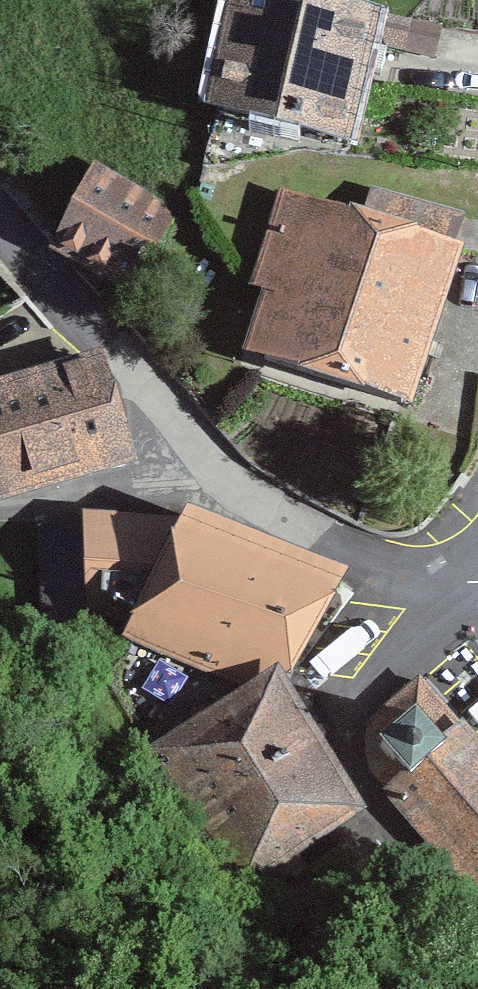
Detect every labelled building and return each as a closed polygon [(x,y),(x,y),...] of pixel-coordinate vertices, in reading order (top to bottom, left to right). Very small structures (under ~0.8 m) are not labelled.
[(218,35),(364,72),(379,2),(372,0),(225,0),(218,35)] [(346,143),(364,72),(218,35),(200,106),(346,143)] [(96,168),(56,243),(133,285),(174,209),(96,168)] [(253,346),(408,395),(456,246),(446,243),(455,214),(372,188),(363,216),(286,192),(259,279),(272,283),(253,346)] [(95,356),(0,386),(0,489),(1,492),(129,457),(95,356)] [(182,521),(85,512),(89,611),(136,615),(182,521)] [(288,673),(342,577),(186,512),(182,521),(136,615),(127,636),(239,679),(288,673)] [(364,817),(276,676),(155,753),(250,892),(364,817)] [(445,738),(416,705),(382,735),(410,768),(445,738)] [(458,727),(445,738),(410,768),(390,787),(477,886),(477,749),(458,727)]
